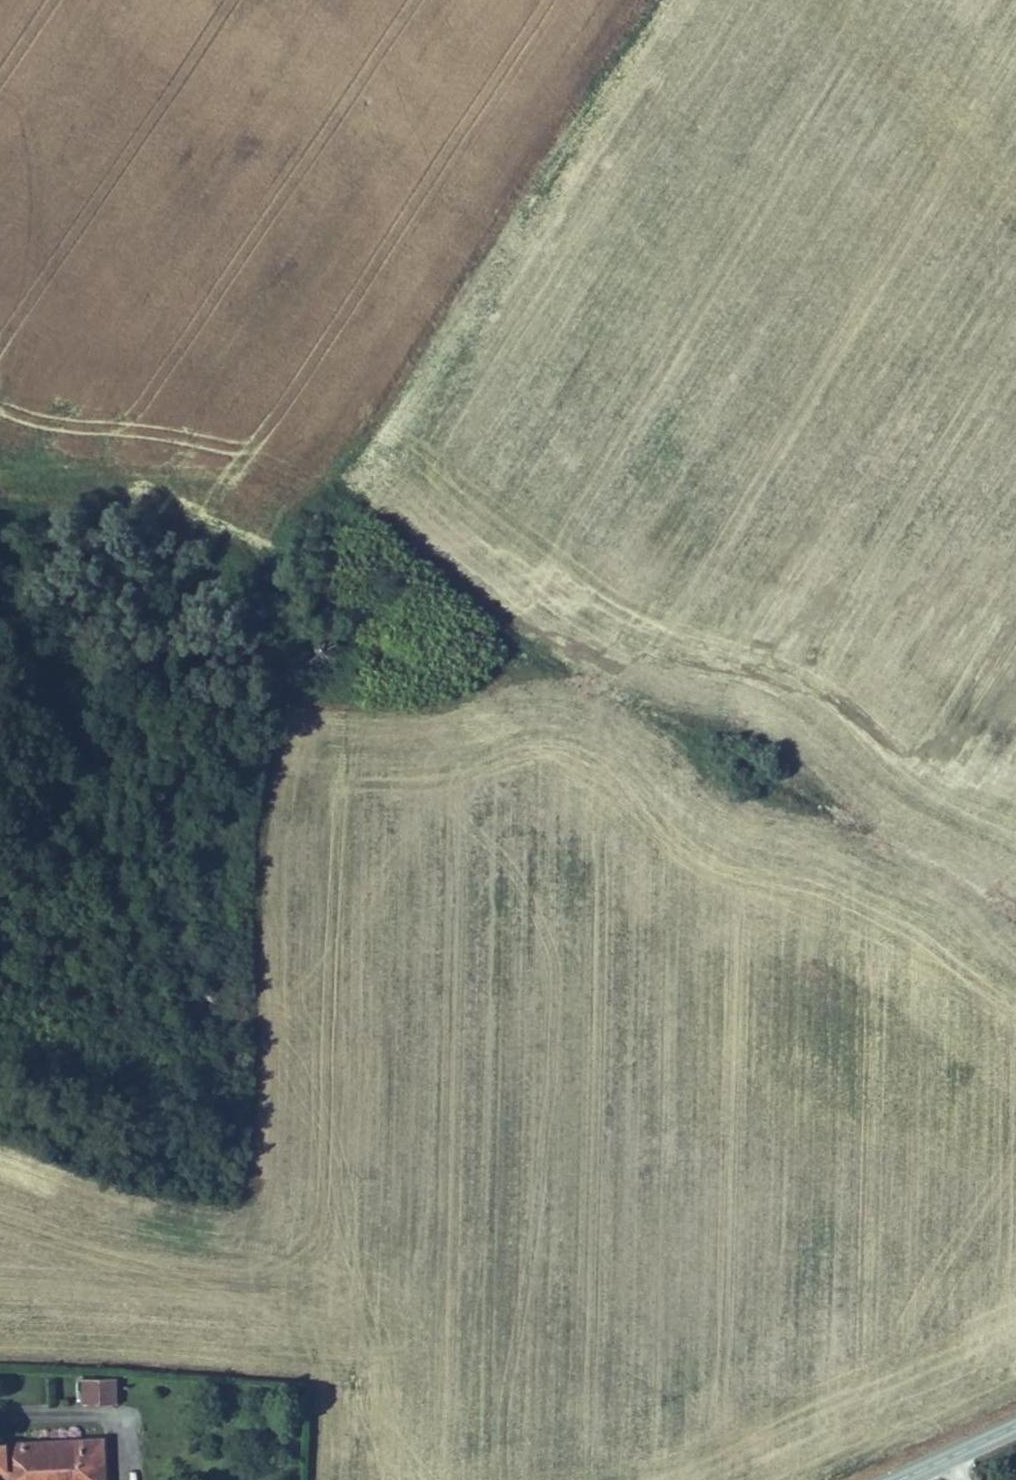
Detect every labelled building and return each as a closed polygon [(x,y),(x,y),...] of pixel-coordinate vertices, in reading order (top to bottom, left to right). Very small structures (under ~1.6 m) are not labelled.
[(80,1407),(116,1407),(115,1379),(79,1379),(80,1407)] [(71,1422),(72,1454),(103,1453),(102,1421),(71,1422)]
